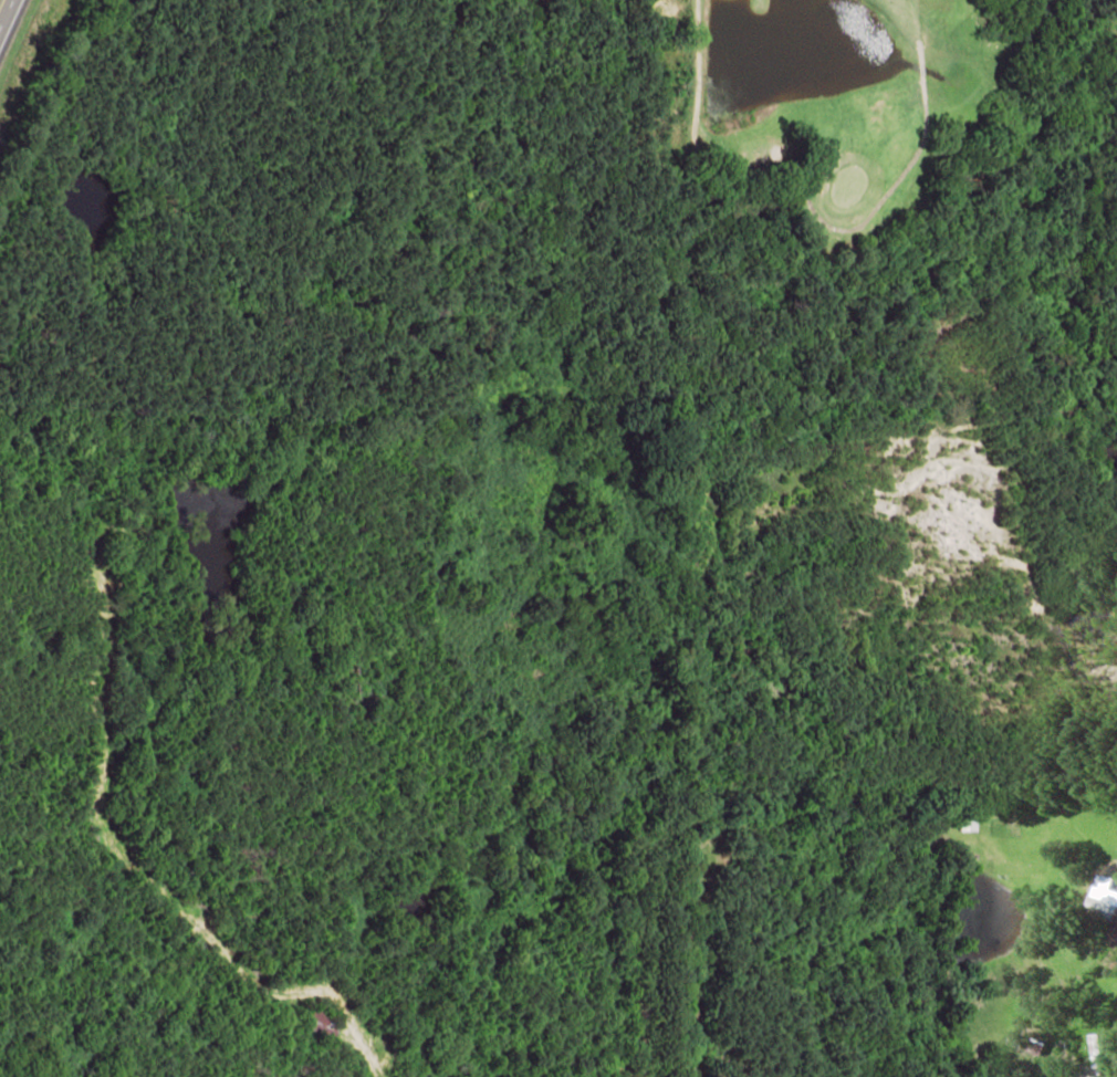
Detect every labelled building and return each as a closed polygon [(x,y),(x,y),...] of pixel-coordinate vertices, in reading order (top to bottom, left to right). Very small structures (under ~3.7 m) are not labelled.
[(971,811),(953,812),(954,831),(972,830),(971,811)] [(1105,943),(1111,945),(1105,964),(1116,968),(1116,904),(1088,894),(1083,909),(1113,918),(1105,943)]
